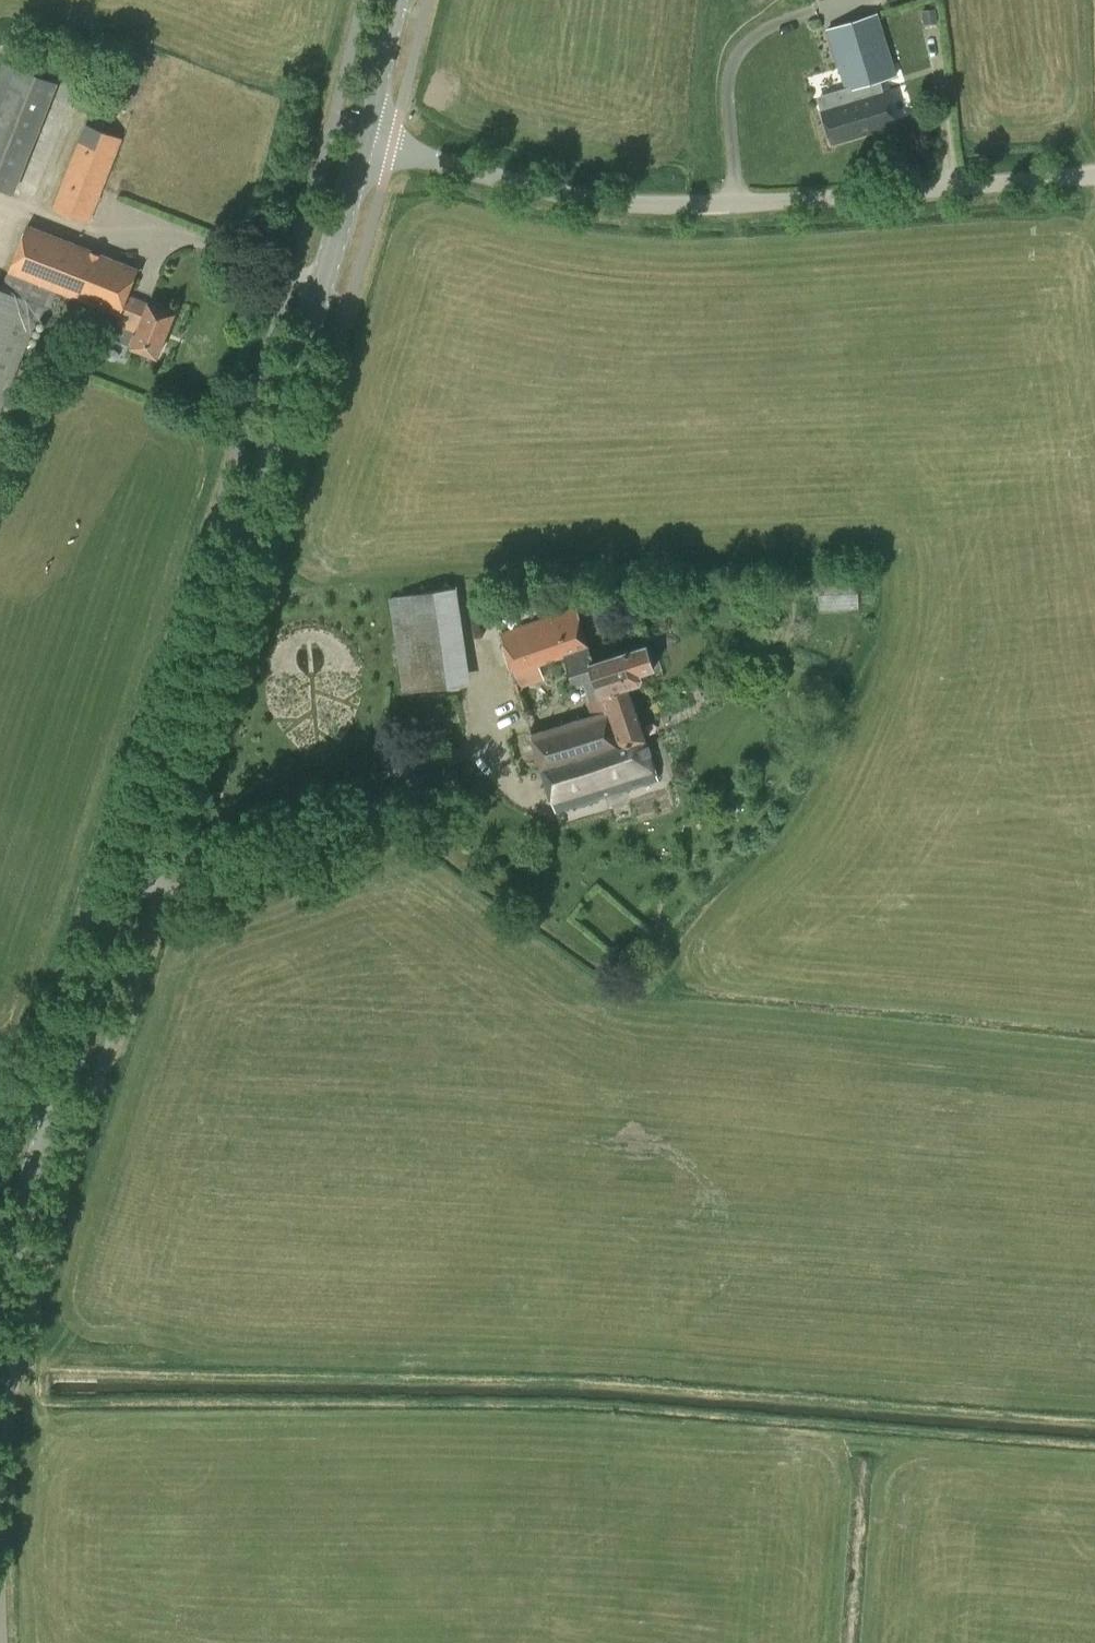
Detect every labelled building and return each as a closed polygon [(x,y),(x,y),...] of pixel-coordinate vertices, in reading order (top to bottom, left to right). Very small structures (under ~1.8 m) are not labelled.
[(938,22),(936,9),(923,10),(924,23),(938,22)] [(820,96),(824,109),(822,109),(832,143),(895,124),(885,91),(882,91),(879,81),(896,76),(877,14),(828,29),(846,89),(820,96)] [(14,194),(58,83),(3,62),(0,69),(0,189),(14,194)] [(85,125),(52,209),(89,223),(122,138),(85,125)] [(57,292),(120,316),(112,335),(132,343),(131,346),(157,357),(174,314),(148,303),(128,295),(138,268),(28,224),(2,290),(0,289),(0,412),(37,320),(45,323),(57,292)] [(457,587),(388,598),(402,693),(471,684),(457,587)] [(766,603),(781,603),(781,592),(766,592),(766,603)] [(566,652),(570,663),(592,656),(576,608),(559,614),(564,632),(549,637),(555,656),(566,652)] [(541,679),(536,662),(555,656),(549,637),(564,632),(559,614),(501,633),(519,687),(541,679)] [(594,662),(592,656),(570,663),(575,677),(567,680),(573,699),(590,693),(593,703),(608,698),(606,693),(627,686),(639,682),(641,677),(639,672),(654,667),(646,644),(594,662)] [(658,781),(645,739),(627,686),(606,693),(608,698),(593,703),(596,714),(532,733),(556,811),(658,781)]
